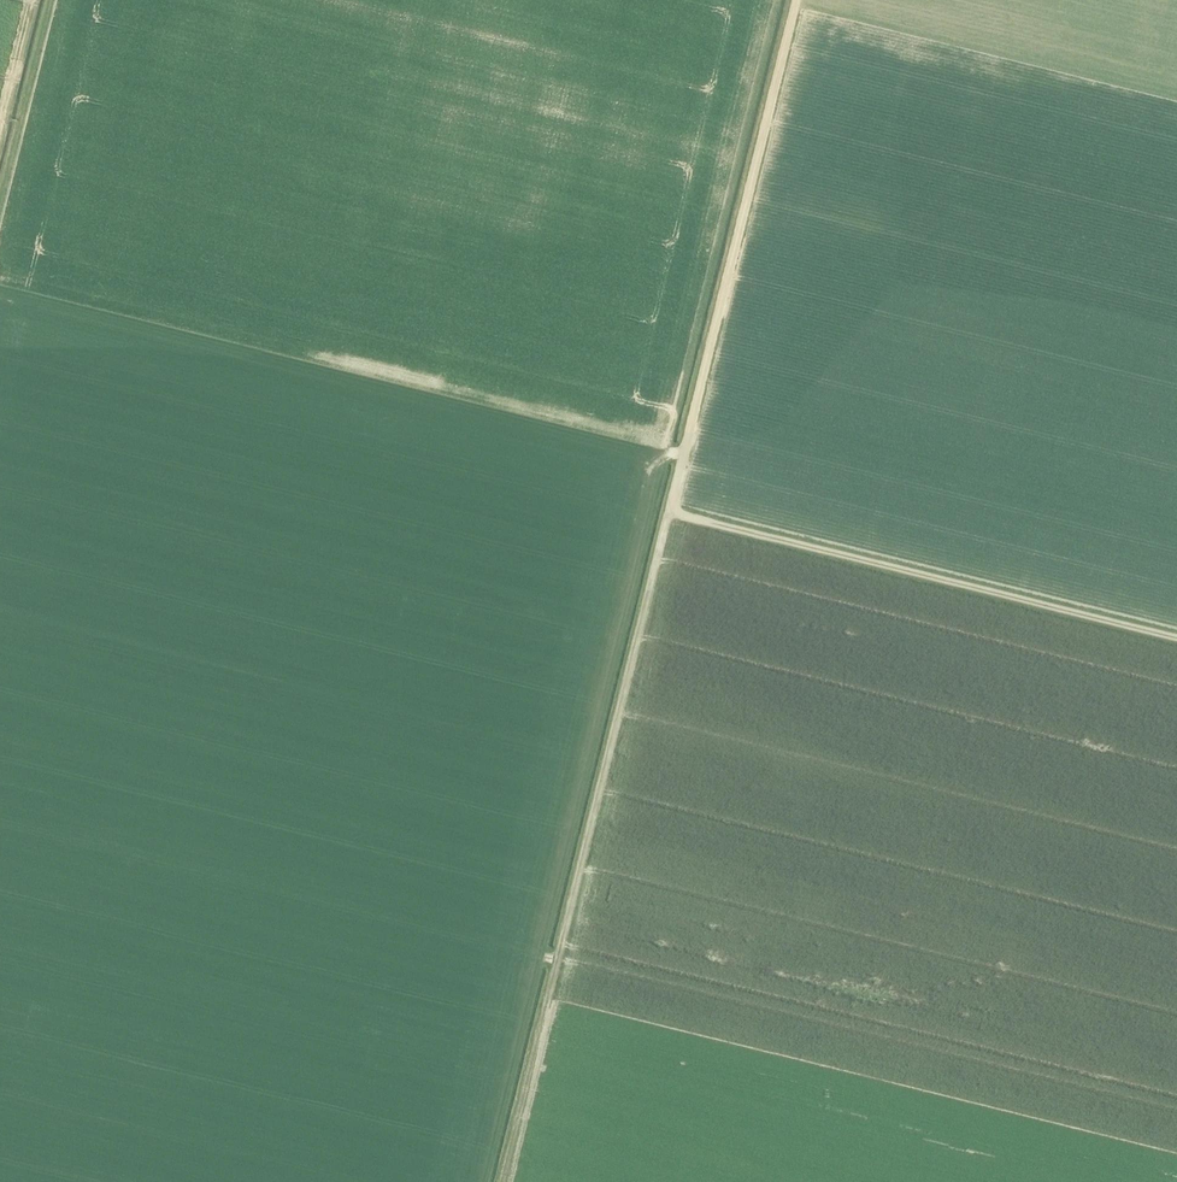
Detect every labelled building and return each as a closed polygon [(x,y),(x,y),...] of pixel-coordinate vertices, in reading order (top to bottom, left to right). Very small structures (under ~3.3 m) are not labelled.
[(544,696),(542,705),(558,709),(560,700),(544,696)]
